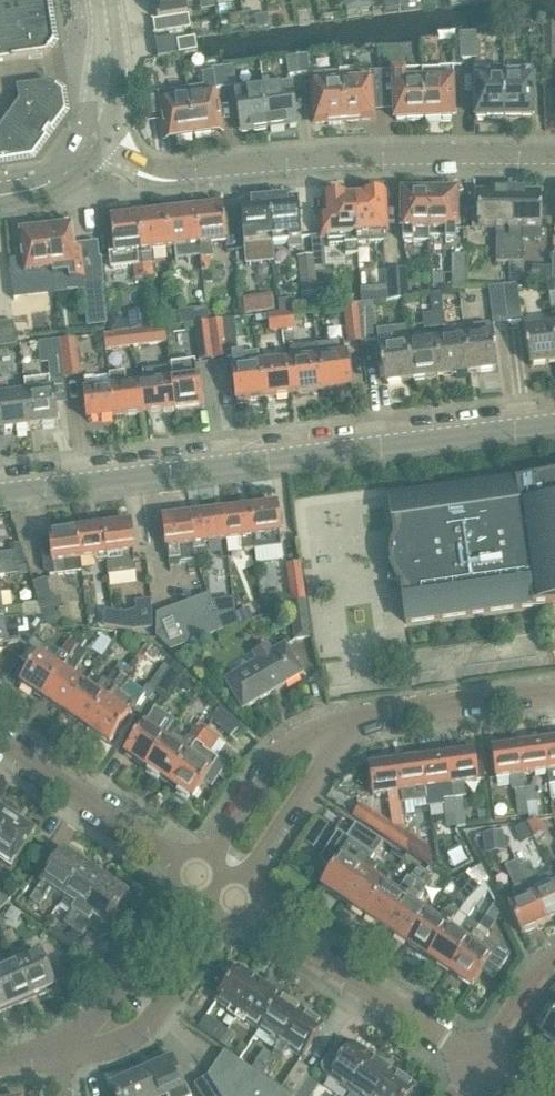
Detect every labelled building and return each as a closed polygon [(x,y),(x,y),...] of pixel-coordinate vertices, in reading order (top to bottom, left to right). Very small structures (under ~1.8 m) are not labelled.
[(42,57),(46,57),(50,51),(46,49),(49,44),(43,0),(0,0),(0,64),(42,57)] [(154,1),(155,1),(158,20),(157,20),(157,21),(157,22),(187,17),(184,0),(154,0),(154,1)] [(181,32),(190,30),(188,17),(187,17),(179,18),(181,32)] [(179,18),(171,20),(173,33),(181,32),(179,18)] [(171,20),(162,21),(164,34),(173,33),(171,20)] [(155,36),(164,34),(162,21),(153,23),(155,36)] [(544,26),(544,63),(554,63),(554,26),(544,26)] [(476,34),(459,35),(459,49),(460,62),(461,62),(477,61),(476,34)] [(157,42),(154,42),(155,44),(155,43),(158,59),(157,59),(157,60),(159,60),(179,57),(176,39),(157,42)] [(195,39),(186,41),(188,54),(197,53),(195,39)] [(177,42),(179,55),(188,54),(186,41),(177,42)] [(459,49),(451,49),(452,67),(461,67),(461,62),(460,62),(459,49)] [(533,50),(533,63),(542,63),(542,49),(533,50)] [(308,57),(297,59),(299,76),(310,75),(308,57)] [(297,59),(286,60),(288,78),(299,76),(297,59)] [(233,68),(221,69),(224,90),(232,89),(236,88),(233,68)] [(204,88),(187,91),(188,102),(193,138),(197,138),(200,139),(205,138),(207,136),(224,134),(223,133),(222,133),(221,130),(216,91),(224,90),(221,69),(212,71),(212,75),(202,76),(204,88)] [(500,119),(503,119),(503,71),(487,71),(487,69),(472,69),(472,84),(474,84),(475,120),(486,120),(490,121),(497,121),(500,119)] [(503,71),(503,119),(506,119),(510,121),(517,121),(522,119),(533,119),(533,83),(535,83),(535,69),(522,69),(522,71),(503,71)] [(440,72),(423,72),(424,121),(427,121),(429,122),(437,122),(439,120),(453,120),(452,84),(454,84),(453,70),(440,71),(440,72)] [(369,71),(339,74),(343,123),(348,123),(350,124),(356,123),(358,122),(366,121),(366,117),(371,117),(371,121),(373,121),(372,114),(371,101),(381,100),(380,83),(370,83),(369,72),(369,71)] [(394,82),(380,83),(381,100),(394,100),(395,112),(395,122),(408,122),(409,123),(419,122),(421,121),(424,121),(423,72),(405,73),(405,71),(393,72),(394,82)] [(141,85),(140,87),(141,87),(144,90),(145,98),(158,96),(162,123),(165,141),(163,141),(163,142),(179,140),(180,141),(187,141),(189,139),(193,138),(188,102),(187,91),(160,95),(157,78),(151,73),(150,73),(141,85)] [(343,123),(339,74),(324,74),(311,76),(315,125),(316,125),(316,121),(321,120),(322,125),(329,124),(331,125),(338,125),(339,124),(343,123)] [(292,84),(263,88),(268,130),(270,130),(273,131),(280,130),(281,128),(297,126),(292,84)] [(30,156),(62,113),(59,96),(53,92),(56,88),(51,85),(45,86),(17,90),(19,104),(0,130),(0,161),(30,156)] [(265,131),(268,130),(263,88),(261,88),(261,89),(248,91),(247,90),(234,92),(238,123),(240,134),(253,132),(256,134),(264,133),(265,131)] [(414,195),(402,195),(402,244),(413,244),(429,244),(429,239),(429,195),(427,195),(425,192),(415,192),(414,195)] [(431,195),(429,195),(429,239),(445,239),(445,244),(456,244),(455,195),(444,195),(442,192),(432,192),(431,195)] [(361,199),(354,199),(356,246),(387,243),(384,195),(380,195),(379,193),(368,193),(367,196),(363,196),(362,197),(362,198),(361,198),(361,199)] [(496,264),(508,265),(509,195),(496,195),(493,193),(486,193),(482,194),(478,194),(478,213),(474,213),(473,231),(496,231),(496,264)] [(522,195),(509,195),(508,265),(522,265),(522,243),(542,243),(542,231),(545,231),(545,213),(540,213),(540,195),(536,195),(533,194),(526,194),(522,195)] [(326,219),(321,219),(322,239),(328,238),(329,244),(344,243),(346,256),(350,256),(351,271),(358,270),(357,256),(356,246),(354,199),(347,199),(347,198),(346,198),(346,197),(345,197),(341,197),(340,195),(329,195),(328,198),(325,198),(326,219)] [(269,203),(273,245),(288,243),(288,251),(302,250),(298,200),(284,201),(280,201),(274,201),(271,202),(269,203)] [(254,204),(240,205),(246,261),(274,258),(273,245),(269,203),(267,203),(264,202),(258,203),(254,204)] [(201,260),(203,277),(204,284),(213,283),(210,259),(213,259),(211,246),(227,244),(222,208),(195,211),(201,260)] [(172,250),(174,250),(176,263),(201,260),(195,211),(168,214),(172,250)] [(164,215),(136,218),(141,260),(143,260),(146,283),(154,282),(150,253),(168,250),(164,215)] [(141,260),(136,218),(110,221),(112,240),(108,240),(111,271),(133,268),(135,284),(146,283),(143,260),(141,260)] [(50,232),(46,233),(52,282),(54,297),(55,297),(55,294),(84,290),(87,317),(98,315),(100,329),(107,328),(101,260),(99,260),(98,244),(97,245),(97,248),(74,251),(73,247),(71,233),(68,234),(67,226),(50,228),(50,232)] [(23,265),(9,267),(12,299),(52,294),(53,298),(54,297),(52,282),(46,233),(44,233),(41,232),(35,233),(32,234),(19,236),(23,265)] [(318,238),(312,239),(314,263),(324,262),(323,247),(319,248),(318,238)] [(451,257),(451,292),(465,292),(465,257),(451,257)] [(312,258),(297,260),(302,296),(317,295),(312,258)] [(409,270),(396,271),(398,300),(411,299),(409,270)] [(396,271),(384,271),(385,301),(398,300),(396,271)] [(553,283),(547,284),(549,297),(554,296),(554,283),(553,283)] [(516,287),(502,289),(506,325),(521,323),(516,287)] [(506,325),(502,289),(487,291),(492,326),(506,325)] [(428,297),(431,313),(433,331),(444,329),(440,296),(428,297)] [(251,301),(243,303),(245,318),(253,316),(251,301)] [(372,304),(357,306),(362,343),(377,341),(373,314),(372,304)] [(362,343),(357,306),(343,308),(348,345),(362,343)] [(193,310),(178,312),(179,328),(194,326),(193,310)] [(433,331),(431,313),(420,314),(423,332),(433,331)] [(144,314),(129,315),(131,331),(146,329),(144,314)] [(291,314),(279,316),(281,332),(293,330),(291,314)] [(281,332),(279,316),(268,317),(270,333),(281,332)] [(222,322),(207,324),(212,361),(226,359),(222,322)] [(17,347),(15,324),(0,325),(0,349),(17,347)] [(212,361),(207,324),(194,326),(199,362),(212,361)] [(474,338),(464,340),(469,375),(495,372),(493,356),(495,356),(493,336),(491,336),(489,326),(473,328),(474,338)] [(449,342),(436,343),(440,379),(469,375),(464,340),(463,330),(459,330),(455,327),(448,334),(449,342)] [(164,329),(132,333),(133,348),(165,344),(164,329)] [(393,339),(377,341),(381,370),(383,370),(385,386),(411,382),(406,347),(407,347),(405,329),(392,331),(393,339)] [(553,329),(524,333),(526,352),(528,352),(530,367),(554,364),(554,347),(553,329)] [(133,348),(132,333),(104,337),(106,351),(133,348)] [(59,343),(64,379),(79,377),(75,341),(59,343)] [(59,343),(38,345),(41,366),(48,365),(50,381),(51,381),(64,379),(59,343)] [(436,343),(407,347),(406,347),(411,382),(440,379),(436,343)] [(344,344),(317,347),(323,393),(350,390),(346,356),(345,356),(344,344)] [(292,363),(287,363),(291,397),(323,393),(317,347),(290,350),(292,363)] [(257,354),(231,358),(233,370),(232,370),(237,404),(263,401),(259,367),(257,354)] [(169,369),(169,371),(171,382),(170,382),(173,412),(201,408),(198,379),(197,379),(195,363),(184,364),(184,367),(169,369)] [(287,363),(259,367),(263,401),(291,397),(287,363)] [(143,386),(138,386),(142,416),(173,412),(170,382),(171,382),(169,371),(142,374),(143,386)] [(124,376),(109,377),(111,390),(110,390),(113,419),(142,416),(138,386),(126,388),(124,376)] [(111,390),(109,377),(83,381),(85,393),(84,393),(88,423),(113,419),(110,390),(111,390)] [(30,430),(26,395),(8,398),(6,379),(0,380),(0,434),(30,430)] [(25,384),(26,395),(30,430),(57,427),(51,381),(25,384)] [(550,479),(550,478),(501,488),(388,503),(393,540),(391,545),(390,550),(389,556),(389,562),(390,568),(388,583),(397,584),(400,588),(405,625),(518,609),(554,607),(554,478),(550,479)] [(276,507),(249,510),(254,552),(281,548),(279,536),(280,536),(276,507)] [(249,510),(222,513),(226,543),(242,541),(244,553),(254,552),(249,510)] [(222,513),(190,517),(196,563),(209,562),(207,550),(205,550),(204,545),(226,543),(222,513)] [(196,563),(190,517),(163,521),(166,550),(167,550),(169,567),(196,563)] [(130,525),(102,528),(107,563),(108,574),(135,571),(132,539),(130,525)] [(102,528),(75,532),(79,561),(95,559),(95,564),(107,563),(102,528)] [(79,561),(75,532),(49,535),(50,544),(41,545),(45,573),(50,577),(55,577),(80,573),(79,561)] [(24,564),(23,554),(16,554),(12,555),(0,556),(0,567),(24,564)] [(18,577),(18,576),(26,574),(24,564),(0,567),(0,579),(18,577)] [(312,573),(310,565),(302,566),(303,574),(312,573)] [(305,603),(300,566),(287,568),(292,604),(305,603)] [(33,585),(39,604),(44,618),(46,624),(64,628),(63,626),(70,625),(68,610),(62,611),(60,601),(52,602),(45,581),(33,585)] [(35,619),(44,618),(39,604),(25,606),(22,609),(2,612),(0,596),(0,623),(35,619)] [(221,635),(217,625),(208,599),(157,619),(156,641),(170,654),(221,635)] [(115,614),(113,629),(134,633),(152,630),(152,620),(150,603),(136,604),(137,612),(125,615),(115,614)] [(305,603),(289,608),(293,642),(310,640),(305,603)] [(104,628),(113,629),(115,614),(106,612),(104,628)] [(247,613),(234,618),(238,628),(251,623),(247,613)] [(7,653),(6,646),(20,645),(27,649),(33,641),(34,639),(46,624),(44,618),(35,619),(0,623),(0,654),(7,653)] [(234,618),(217,625),(221,635),(238,628),(234,618)] [(27,675),(19,686),(43,702),(78,650),(69,644),(63,655),(61,654),(53,665),(40,656),(45,649),(33,641),(27,649),(20,661),(31,668),(27,675)] [(256,663),(224,682),(242,713),(303,677),(285,646),(270,654),(266,648),(252,656),(256,663)] [(43,702),(65,716),(85,686),(71,676),(85,655),(78,650),(43,702)] [(65,716),(87,731),(124,677),(128,671),(119,666),(114,674),(107,684),(104,682),(96,694),(85,686),(65,716)] [(174,666),(170,672),(156,694),(167,701),(184,675),(174,666)] [(124,677),(87,731),(109,746),(129,717),(128,716),(131,712),(139,717),(155,693),(156,694),(170,672),(163,668),(148,690),(146,689),(142,694),(135,705),(121,696),(128,685),(131,682),(124,677)] [(220,710),(212,723),(230,739),(240,729),(220,710)] [(144,726),(124,756),(148,772),(173,735),(178,726),(155,711),(144,727),(144,726)] [(148,772),(169,787),(190,757),(197,747),(205,736),(207,733),(198,727),(189,741),(188,740),(186,744),(173,735),(148,772)] [(197,747),(169,787),(191,802),(218,763),(203,753),(211,740),(205,736),(197,747)] [(544,744),(548,773),(550,786),(554,786),(554,742),(544,744)] [(544,744),(518,748),(522,777),(548,773),(544,744)] [(522,777),(518,748),(492,751),(496,781),(510,779),(513,794),(515,794),(518,818),(528,817),(524,790),(522,777)] [(451,787),(453,799),(456,826),(465,825),(461,798),(466,797),(464,785),(484,782),(482,765),(474,766),(473,754),(447,758),(451,787)] [(441,788),(451,787),(447,758),(421,761),(427,799),(442,797),(441,788)] [(373,768),(369,768),(371,780),(372,786),(369,786),(371,795),(373,794),(373,798),(385,796),(400,794),(396,765),(386,766),(385,759),(372,761),(373,768)] [(427,802),(427,799),(421,761),(396,765),(400,794),(402,806),(427,802)] [(534,789),(524,790),(528,817),(537,815),(534,789)] [(456,826),(453,799),(444,800),(448,828),(456,826)] [(12,824),(14,821),(0,812),(0,842),(12,824)] [(363,825),(407,855),(404,835),(371,813),(363,825)] [(0,842),(0,859),(13,868),(35,835),(14,821),(12,824),(0,842)] [(541,821),(527,823),(533,838),(545,831),(541,821)] [(525,823),(513,830),(520,843),(532,837),(525,823)] [(338,834),(318,863),(332,872),(321,889),(336,899),(343,903),(368,866),(383,845),(355,826),(347,839),(338,834)] [(503,832),(484,834),(486,852),(505,849),(503,832)] [(404,835),(407,855),(435,874),(432,855),(404,835)] [(392,851),(390,855),(401,862),(403,859),(392,851)] [(51,892),(63,900),(86,866),(71,856),(68,858),(63,854),(57,862),(56,861),(52,868),(53,868),(41,885),(30,903),(39,910),(51,892)] [(521,870),(518,865),(505,871),(516,894),(512,895),(517,906),(509,910),(521,936),(545,925),(521,870)] [(64,926),(73,932),(105,883),(99,879),(100,876),(86,866),(63,900),(76,908),(64,926)] [(343,903),(364,918),(385,887),(389,880),(377,872),(368,866),(343,903)] [(521,870),(545,925),(554,921),(554,888),(543,893),(539,883),(538,883),(530,866),(521,870)] [(364,918),(385,932),(410,894),(425,873),(418,868),(416,871),(414,870),(406,881),(405,881),(401,888),(397,895),(385,887),(364,918)] [(385,932),(407,946),(432,909),(430,908),(426,914),(415,907),(424,892),(423,891),(430,881),(427,879),(429,876),(425,873),(410,894),(385,932)] [(432,909),(407,946),(428,960),(430,958),(464,906),(480,888),(473,881),(456,899),(450,910),(448,909),(443,916),(432,909)] [(68,940),(64,946),(68,949),(78,935),(82,938),(90,925),(103,934),(109,925),(111,926),(119,915),(116,913),(119,908),(127,897),(123,895),(123,892),(113,886),(110,886),(105,883),(73,932),(68,940)] [(430,958),(428,960),(435,965),(450,975),(451,973),(451,972),(480,929),(465,920),(471,912),(485,896),(489,893),(484,885),(480,888),(464,906),(430,958)] [(451,973),(450,975),(457,980),(471,989),(478,978),(482,972),(493,980),(508,958),(484,942),(489,935),(487,934),(494,924),(487,918),(480,929),(451,972),(451,973)] [(3,937),(8,949),(17,945),(12,933),(3,937)] [(13,961),(15,965),(30,999),(31,998),(38,995),(39,998),(52,993),(51,990),(54,988),(47,971),(50,970),(45,957),(41,958),(40,955),(25,961),(23,956),(13,961)] [(7,1009),(15,1005),(16,1008),(32,1001),(31,998),(30,999),(15,965),(2,970),(0,967),(0,993),(7,1009)] [(237,1018),(259,986),(237,971),(215,1004),(237,1018)] [(258,1032),(280,1000),(259,986),(237,1018),(258,1032)] [(279,1046),(301,1014),(280,1000),(258,1032),(279,1046)] [(301,1014),(279,1046),(258,1077),(266,1083),(283,1057),(291,1054),(301,1061),(303,1057),(304,1058),(311,1049),(309,1048),(323,1029),(301,1014)] [(541,1036),(554,1046),(554,1016),(541,1036)] [(198,1030),(219,1044),(227,1033),(206,1018),(198,1030)] [(227,1033),(219,1044),(227,1050),(235,1038),(227,1033)] [(328,1079),(350,1094),(372,1061),(363,1055),(364,1051),(355,1046),(352,1048),(350,1047),(339,1063),(331,1058),(326,1059),(321,1067),(322,1072),(329,1078),(328,1079)] [(255,1064),(263,1069),(271,1057),(263,1052),(255,1064)] [(279,1092),(266,1083),(258,1077),(223,1054),(207,1078),(219,1095),(285,1095),(279,1092)] [(350,1094),(353,1095),(379,1095),(393,1075),(384,1070),(385,1066),(377,1060),(373,1063),(372,1061),(350,1094)] [(141,1075),(150,1095),(187,1095),(186,1092),(184,1093),(171,1062),(141,1075)] [(285,1095),(297,1095),(311,1074),(298,1065),(279,1092),(285,1095)] [(110,1088),(113,1095),(150,1095),(141,1075),(110,1088)] [(379,1095),(410,1095),(414,1090),(393,1075),(379,1095)] [(199,1095),(219,1095),(207,1078),(207,1079),(194,1087),(199,1095)]
